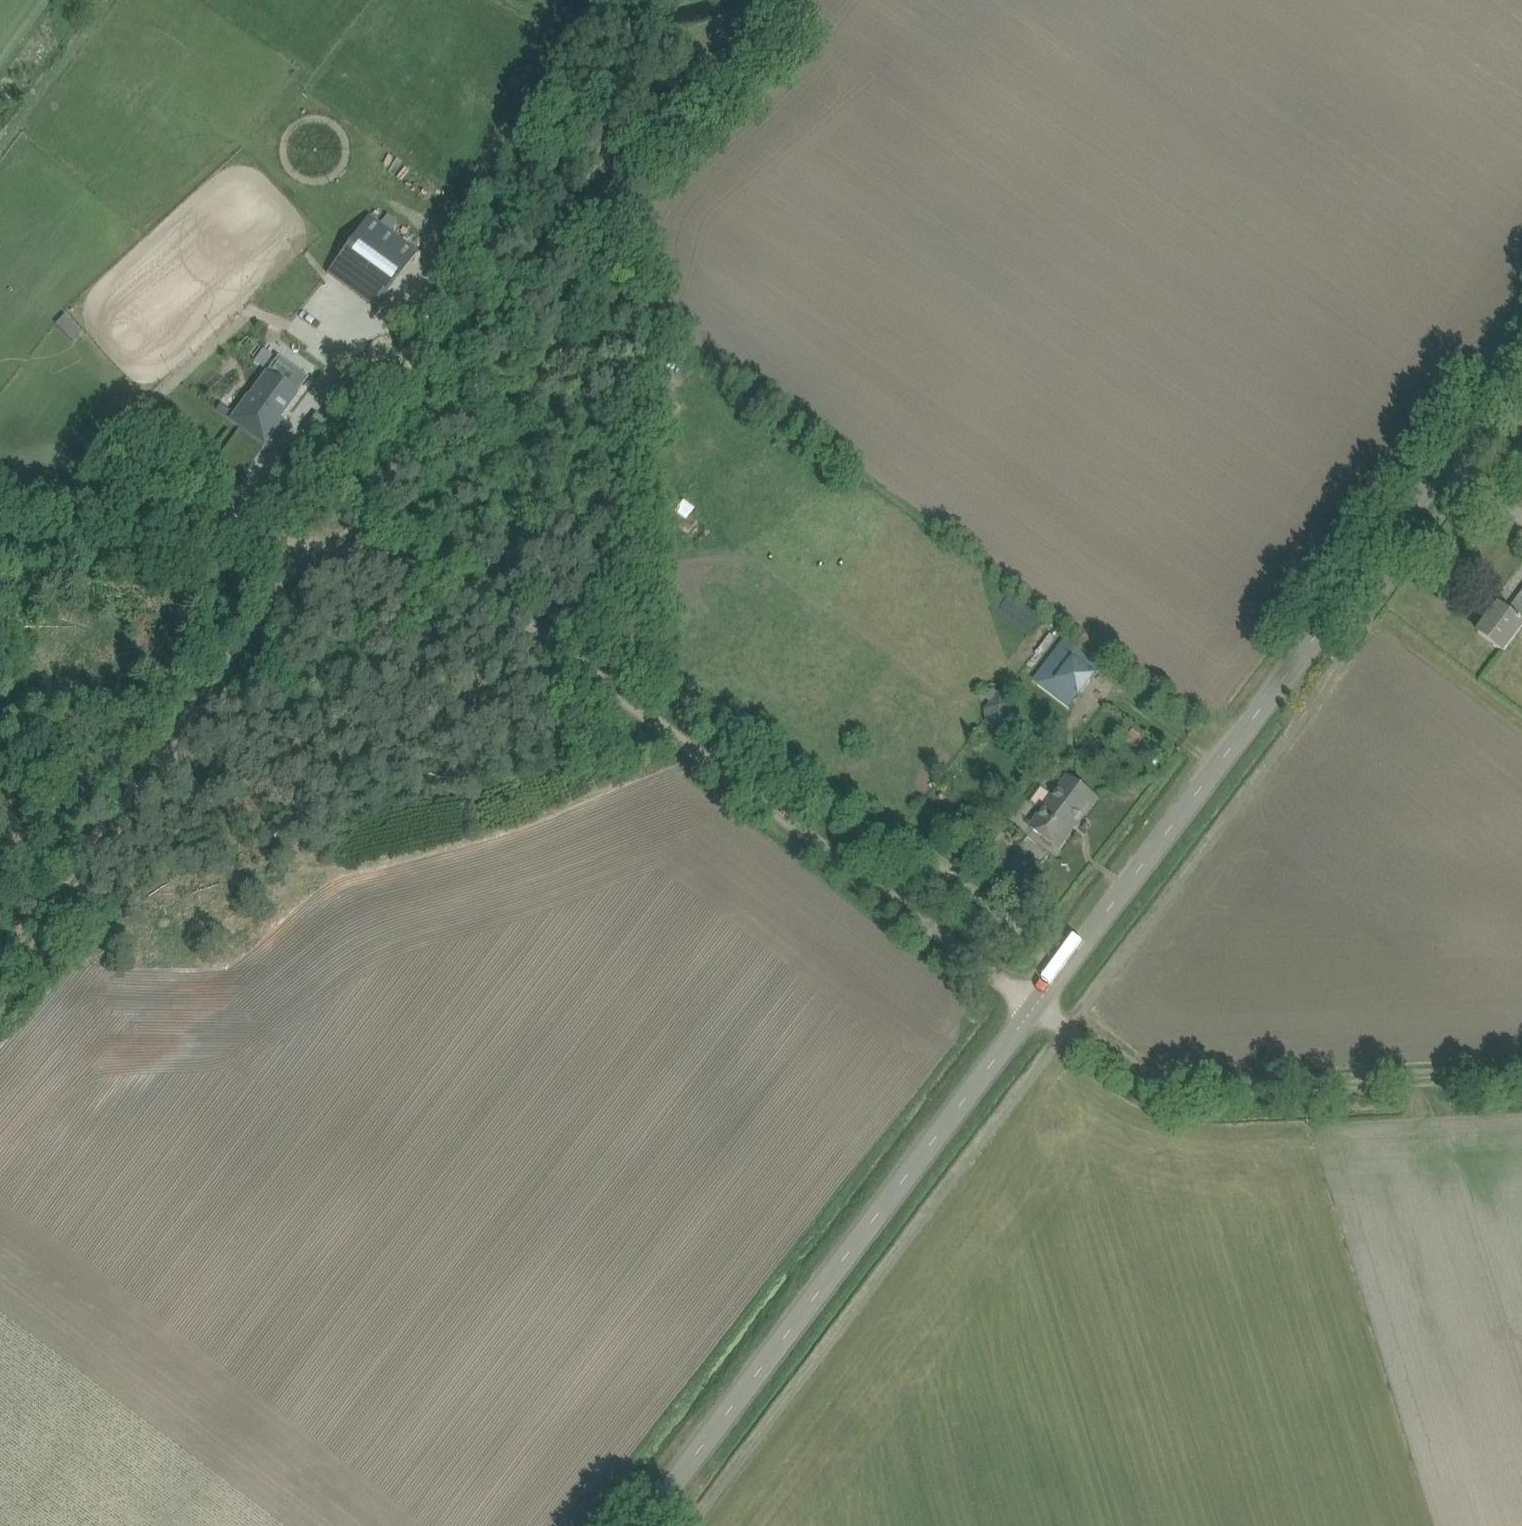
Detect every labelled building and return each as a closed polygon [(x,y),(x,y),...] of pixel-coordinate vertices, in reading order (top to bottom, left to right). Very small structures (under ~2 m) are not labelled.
[(323,268),(360,296),(377,308),(418,252),(369,216),(334,264),(328,260),(323,268)] [(57,323),(75,337),(81,329),(64,315),(57,323)] [(248,395),(230,420),(265,445),(283,420),(280,417),(308,378),(278,356),(249,396),(248,395)] [(1494,645),(1505,653),(1521,631),(1521,593),(1507,612),(1500,606),(1479,634),(1494,645)] [(1071,640),(1039,681),(1071,705),(1102,664),(1071,640)] [(992,690),(984,699),(989,703),(996,694),(992,690)] [(988,707),(988,713),(1017,709),(1016,703),(1000,692),(988,707)] [(1030,829),(1059,851),(1097,800),(1069,778),(1030,829)]
